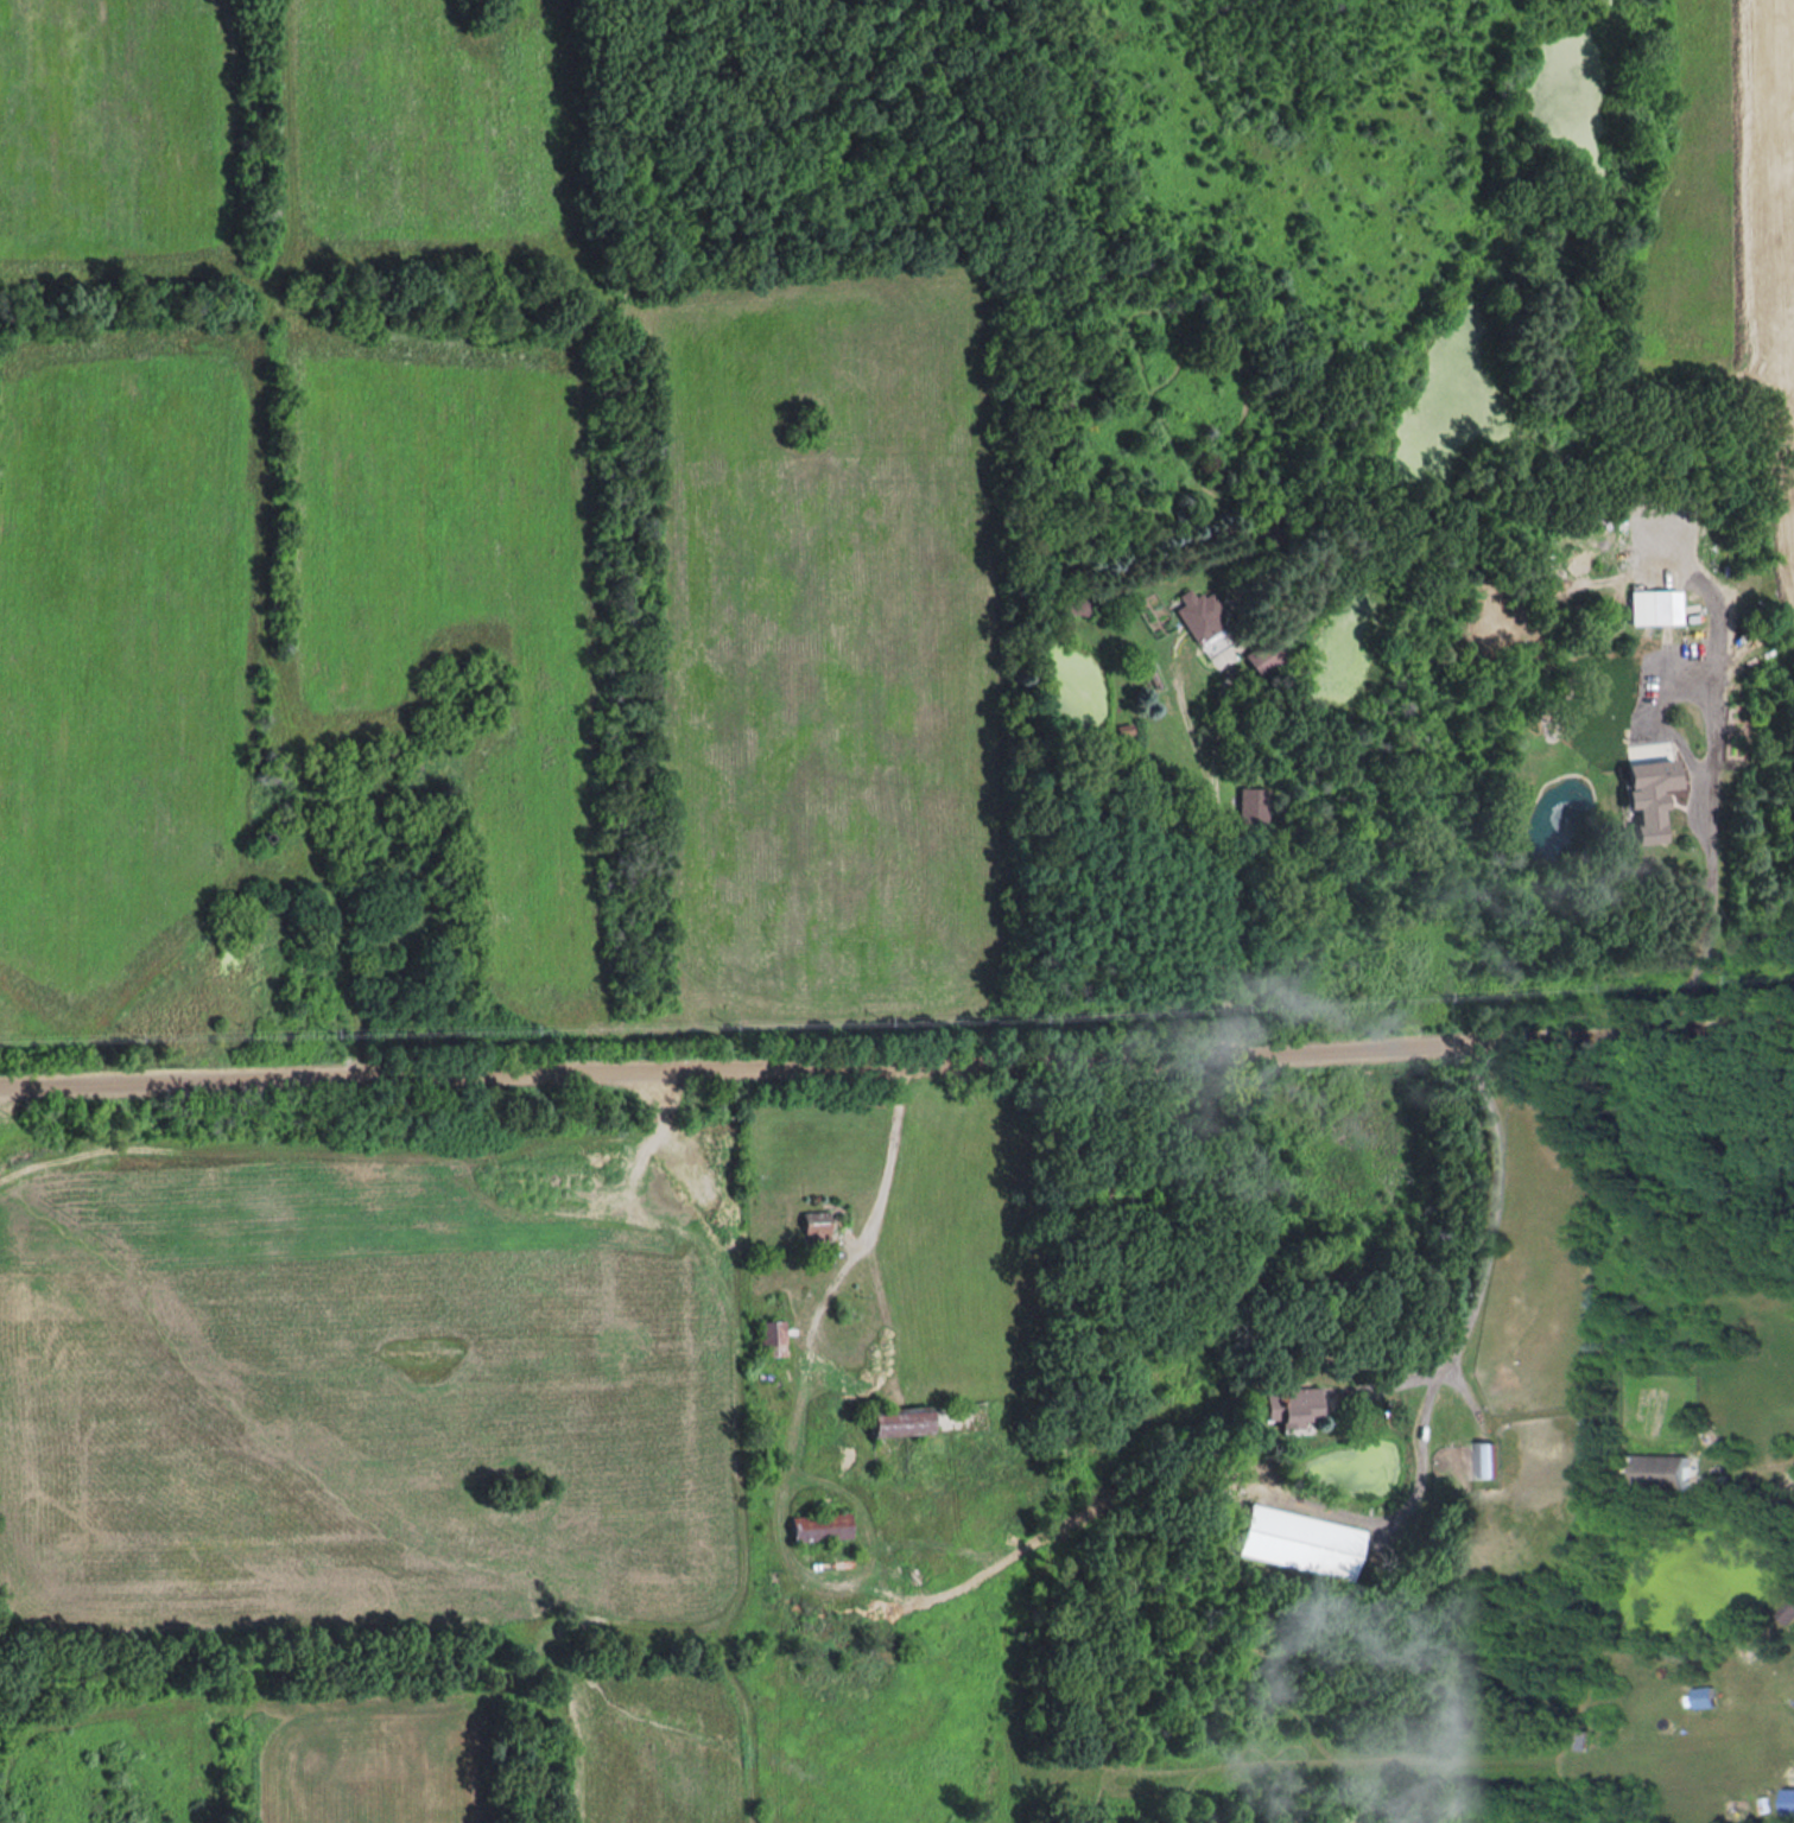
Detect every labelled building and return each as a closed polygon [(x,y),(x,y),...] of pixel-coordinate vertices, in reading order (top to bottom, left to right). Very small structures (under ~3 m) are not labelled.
[(1627,589),(1627,624),(1676,624),(1676,589),(1627,589)] [(1217,616),(1212,591),(1189,595),(1189,593),(1175,596),(1186,644),(1207,639),(1206,632),(1219,629),(1216,616),(1217,616)] [(1060,613),(1086,613),(1086,597),(1060,597),(1060,613)] [(1662,841),(1655,768),(1630,770),(1631,787),(1622,788),(1624,810),(1634,809),(1637,843),(1662,841)] [(1265,827),(1265,786),(1237,786),(1237,827),(1265,827)] [(801,1243),(825,1243),(825,1212),(801,1212),(801,1243)] [(758,1321),(758,1356),(784,1356),(784,1321),(758,1321)] [(1315,1387),(1270,1387),(1270,1422),(1315,1422),(1315,1387)] [(864,1412),(865,1436),(924,1433),(923,1409),(864,1412)] [(1474,1441),(1474,1477),(1499,1477),(1499,1441),(1474,1441)] [(1638,1489),(1692,1489),(1692,1454),(1638,1454),(1638,1489)] [(846,1539),(846,1515),(789,1515),(789,1539),(846,1539)] [(1695,1708),(1717,1705),(1715,1686),(1693,1688),(1695,1708)]
